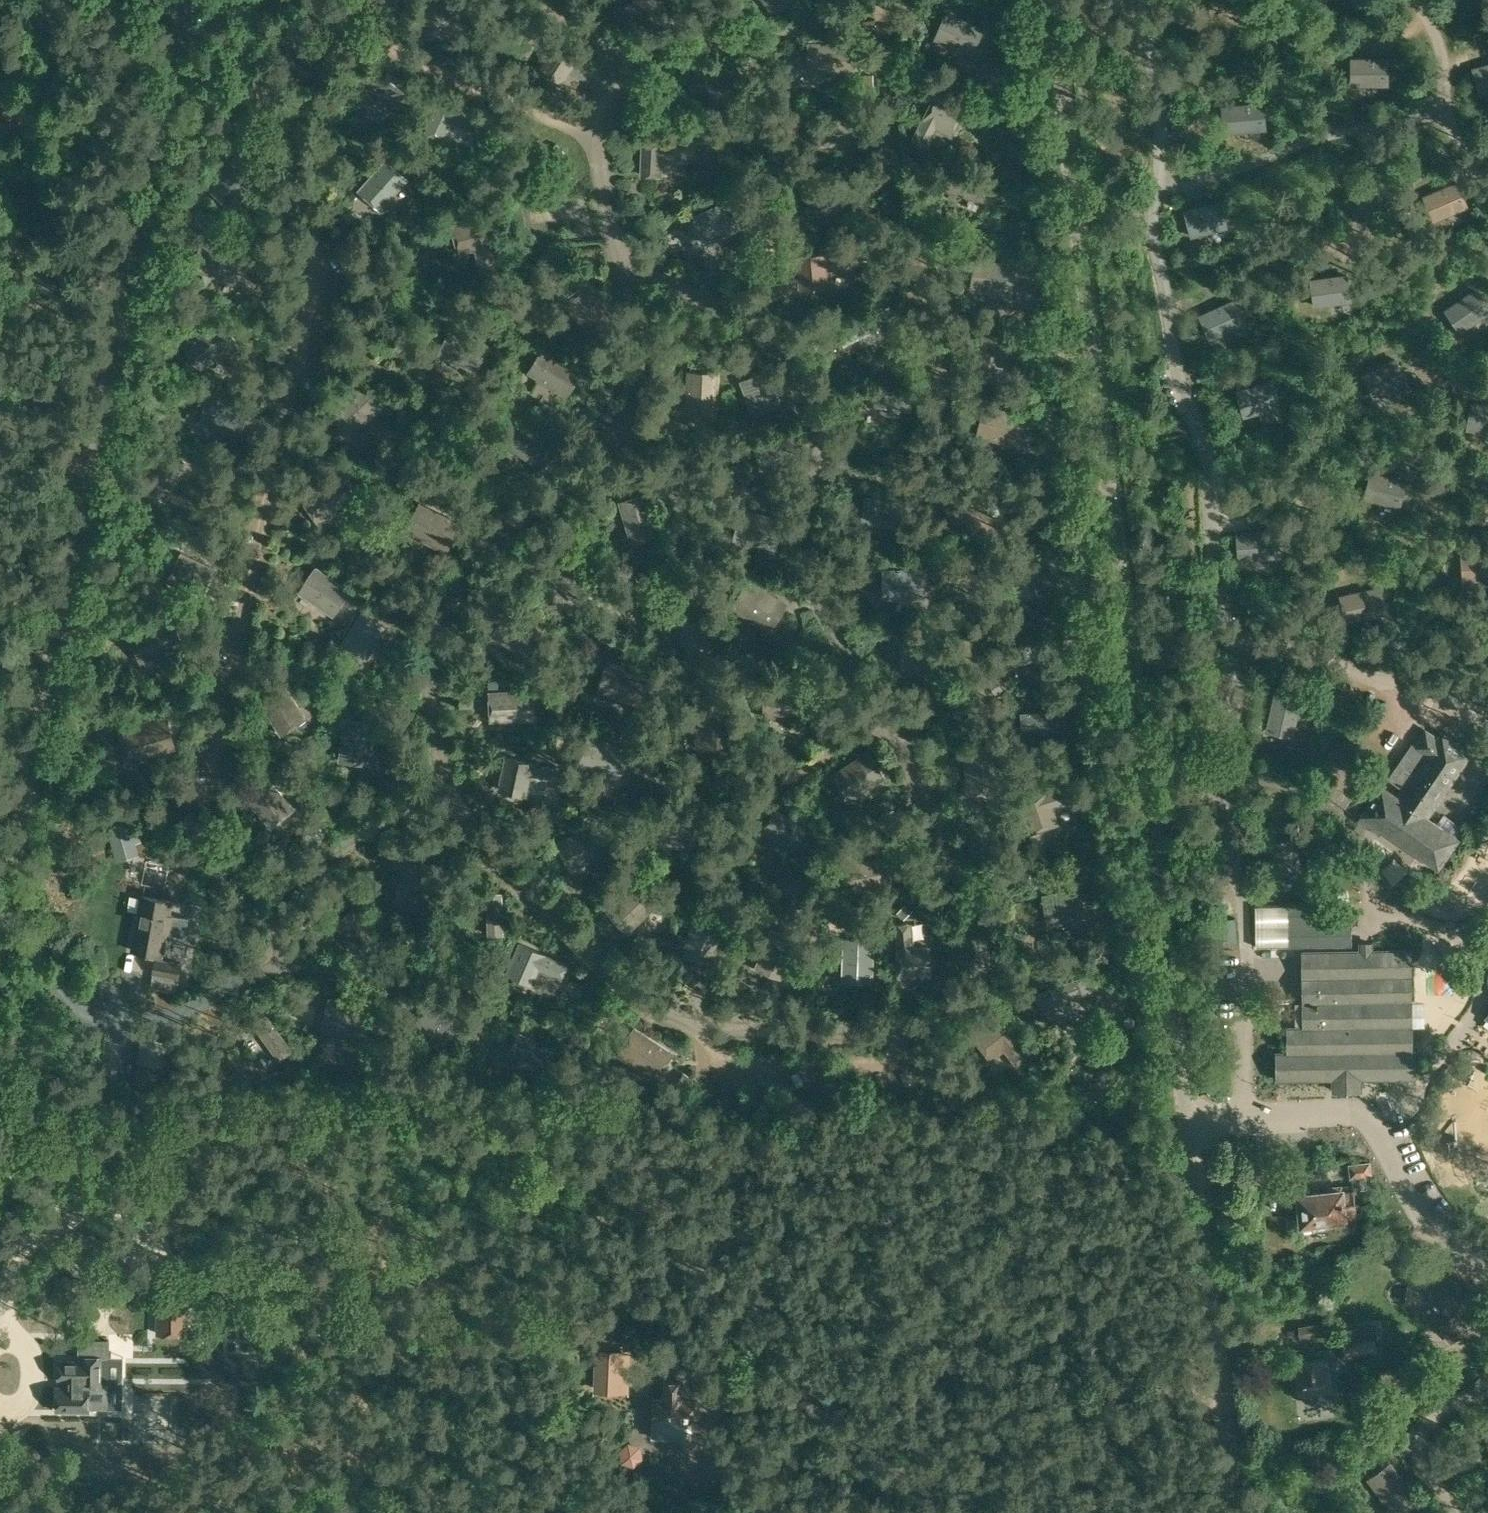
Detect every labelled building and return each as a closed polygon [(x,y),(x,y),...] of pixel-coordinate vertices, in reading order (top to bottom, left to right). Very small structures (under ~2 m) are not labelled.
[(42,9),(50,0),(32,0),(42,9)] [(663,0),(633,0),(615,11),(622,24),(663,0)] [(797,0),(762,0),(774,17),(797,1),(797,0)] [(942,14),(931,40),(972,58),(984,31),(942,14)] [(562,82),(578,57),(555,42),(539,68),(562,82)] [(812,72),(854,71),(854,42),(809,43),(809,58),(811,57),(812,72)] [(1388,85),(1389,57),(1351,57),(1351,85),(1388,85)] [(689,88),(727,99),(735,72),(697,61),(689,88)] [(1472,66),(1479,94),(1487,92),(1487,62),(1472,66)] [(382,119),(404,91),(380,72),(358,100),(382,119)] [(951,134),(964,109),(936,94),(912,141),(925,147),(936,126),(951,134)] [(439,97),(422,135),(440,143),(449,123),(478,136),(486,118),(439,97)] [(24,124),(0,98),(0,136),(6,143),(25,125),(24,124)] [(1267,129),(1264,101),(1222,104),(1224,133),(1267,129)] [(861,117),(817,119),(817,133),(862,131),(861,117)] [(690,143),(641,141),(640,174),(662,175),(663,160),(689,161),(690,143)] [(230,205),(261,173),(240,153),(209,185),(230,205)] [(381,208),(407,178),(386,159),(359,189),(381,208)] [(943,176),(940,190),(985,202),(989,189),(943,176)] [(1423,195),(1433,221),(1469,206),(1458,180),(1423,195)] [(707,242),(740,228),(728,200),(694,214),(707,242)] [(1221,200),(1184,209),(1191,237),(1229,227),(1221,200)] [(482,271),(497,267),(483,216),(452,225),(459,252),(476,248),(482,271)] [(233,279),(241,251),(202,240),(194,268),(233,279)] [(827,268),(851,266),(850,251),(798,256),(800,287),(829,285),(827,268)] [(971,259),(967,288),(1012,294),(1016,265),(971,259)] [(1310,278),(1314,307),(1352,300),(1348,272),(1310,278)] [(587,332),(612,315),(589,281),(564,298),(587,332)] [(1476,287),(1444,308),(1460,332),(1487,314),(1487,305),(1476,287)] [(1234,298),(1199,313),(1209,340),(1245,324),(1234,298)] [(875,314),(837,332),(844,347),(882,328),(881,327),(875,314)] [(202,367),(236,339),(218,317),(183,344),(202,367)] [(476,370),(489,344),(453,326),(440,352),(476,370)] [(999,379),(1011,339),(983,331),(971,371),(999,379)] [(568,394),(582,368),(544,346),(529,371),(568,394)] [(1409,382),(1396,357),(1362,374),(1375,400),(1409,382)] [(716,417),(718,372),(689,371),(687,415),(716,417)] [(764,371),(736,381),(749,419),(777,409),(764,371)] [(1280,406),(1273,379),(1236,389),(1244,417),(1280,406)] [(351,434),(380,406),(360,385),(331,413),(351,434)] [(867,405),(867,406),(890,409),(900,410),(911,412),(911,410),(912,397),(868,392),(867,405)] [(241,433),(249,403),(209,393),(202,423),(241,433)] [(1466,429),(1487,433),(1487,404),(1471,401),(1466,429)] [(1021,444),(1028,415),(985,404),(978,432),(1021,444)] [(555,446),(523,424),(508,447),(539,469),(555,446)] [(166,499),(187,462),(162,447),(141,484),(166,499)] [(1371,470),(1364,498),(1401,507),(1408,479),(1371,470)] [(327,516),(355,496),(339,472),(302,498),(313,513),(327,516)] [(1015,483),(974,490),(976,506),(1018,499),(1015,483)] [(632,541),(660,533),(648,493),(620,501),(632,541)] [(447,549),(460,522),(420,503),(407,529),(447,549)] [(776,547),(782,518),(741,509),(735,538),(776,547)] [(1279,528),(1236,531),(1238,559),(1281,556),(1279,528)] [(1463,580),(1487,579),(1487,550),(1462,552),(1463,580)] [(179,551),(167,577),(201,593),(213,567),(179,551)] [(333,614),(350,590),(317,567),(300,591),(333,614)] [(884,597),(925,597),(925,568),(884,568),(884,597)] [(771,628),(786,602),(748,580),(733,605),(771,628)] [(1387,612),(1381,585),(1340,594),(1347,621),(1387,612)] [(388,626),(362,610),(341,643),(367,659),(388,626)] [(173,617),(129,635),(140,662),(184,643),(173,617)] [(690,662),(717,654),(707,619),(679,627),(690,662)] [(641,703),(650,675),(608,660),(599,688),(641,703)] [(1304,691),(1276,684),(1265,730),(1294,737),(1304,691)] [(281,733),(306,717),(287,687),(262,702),(281,733)] [(491,720),(533,718),(532,689),(490,691),(491,720)] [(1068,709),(1021,714),(1022,730),(1069,725),(1068,709)] [(164,718),(123,730),(132,759),(173,746),(164,718)] [(370,763),(375,722),(345,719),(340,759),(370,763)] [(1439,869),(1460,837),(1430,816),(1473,751),(1441,728),(1437,734),(1425,727),(1414,743),(1412,742),(1399,762),(1412,772),(1397,793),(1381,782),(1357,818),(1379,834),(1382,830),(1439,869)] [(620,777),(630,749),(590,735),(580,763),(620,777)] [(849,799),(884,776),(868,751),(833,774),(849,799)] [(554,783),(557,768),(506,757),(499,788),(527,794),(530,778),(554,783)] [(271,826),(294,807),(270,779),(248,798),(271,826)] [(1052,806),(1075,798),(1070,784),(1021,800),(1031,831),(1058,822),(1052,806)] [(809,826),(774,807),(761,831),(796,850),(809,826)] [(142,841),(135,819),(106,828),(115,856),(138,849),(136,843),(142,841)] [(572,869),(610,849),(596,823),(558,843),(572,869)] [(1305,883),(1294,836),(1266,843),(1277,890),(1305,883)] [(848,891),(892,883),(889,869),(887,869),(885,855),(843,863),(848,891)] [(420,910),(435,870),(407,860),(393,899),(420,910)] [(628,931),(657,903),(636,882),(607,910),(628,931)] [(1050,923),(1085,915),(1079,885),(1043,893),(1050,923)] [(487,893),(486,893),(487,937),(503,936),(502,893),(487,893)] [(142,895),(132,949),(162,954),(166,932),(184,935),(187,917),(169,914),(171,900),(142,895)] [(1349,904),(1287,904),(1288,944),(1350,943),(1349,904)] [(713,962),(722,923),(694,916),(685,956),(713,962)] [(899,976),(931,974),(929,946),(913,947),(911,923),(896,924),(899,976)] [(784,977),(799,940),(771,928),(756,966),(784,977)] [(873,980),(874,940),(844,939),(843,979),(873,980)] [(1414,1050),(1412,947),(1374,948),(1373,940),(1366,940),(1359,940),(1359,948),(1303,949),(1302,1004),(1309,1004),(1309,1024),(1287,1024),(1287,1049),(1276,1049),(1276,1079),(1341,1078),(1341,1084),(1355,1085),(1355,1078),(1416,1077),(1416,1051),(1414,1050)] [(562,977),(568,964),(520,943),(507,972),(533,983),(540,968),(562,977)] [(179,977),(182,962),(155,957),(152,972),(179,977)] [(1085,974),(1035,993),(1047,1024),(1074,1014),(1069,998),(1091,990),(1085,974)] [(1419,1011),(1434,1011),(1434,987),(1419,987),(1419,1011)] [(365,1037),(373,1008),(330,997),(322,1026),(365,1037)] [(265,1016),(251,1027),(277,1062),(291,1052),(265,1016)] [(1019,1067),(1031,1057),(998,1016),(974,1036),(991,1058),(1004,1048),(1019,1067)] [(656,1076),(672,1052),(635,1028),(619,1052),(656,1076)] [(516,1030),(504,1056),(544,1076),(557,1050),(516,1030)] [(1357,1105),(1356,1086),(1325,1088),(1325,1106),(1357,1105)] [(1371,1174),(1369,1161),(1349,1163),(1351,1176),(1371,1174)] [(1340,1189),(1340,1191),(1300,1195),(1303,1221),(1343,1217),(1343,1218),(1356,1216),(1354,1188),(1340,1189)] [(188,1334),(189,1304),(156,1303),(156,1334),(188,1334)] [(1342,1329),(1343,1341),(1341,1342),(1345,1357),(1377,1352),(1375,1339),(1378,1339),(1377,1326),(1342,1329)] [(595,1348),(593,1391),(628,1393),(630,1349),(595,1348)] [(56,1385),(55,1411),(89,1411),(90,1383),(101,1383),(102,1379),(111,1379),(114,1375),(115,1365),(111,1361),(102,1361),(102,1355),(82,1355),(82,1360),(58,1359),(58,1377),(70,1377),(70,1385),(56,1385)] [(1298,1373),(1298,1375),(1293,1377),(1294,1387),(1299,1388),(1300,1394),(1332,1390),(1330,1364),(1326,1364),(1325,1357),(1299,1360),(1300,1372),(1298,1373)] [(1365,1367),(1350,1368),(1351,1385),(1357,1384),(1365,1383),(1367,1383),(1365,1367)] [(653,1419),(652,1439),(679,1440),(680,1420),(693,1420),(694,1400),(682,1400),(683,1382),(665,1381),(664,1399),(654,1399),(653,1419)] [(1480,1420),(1487,1444),(1487,1417),(1480,1420)] [(1419,1499),(1391,1460),(1369,1477),(1394,1512),(1398,1512),(1419,1499)]
